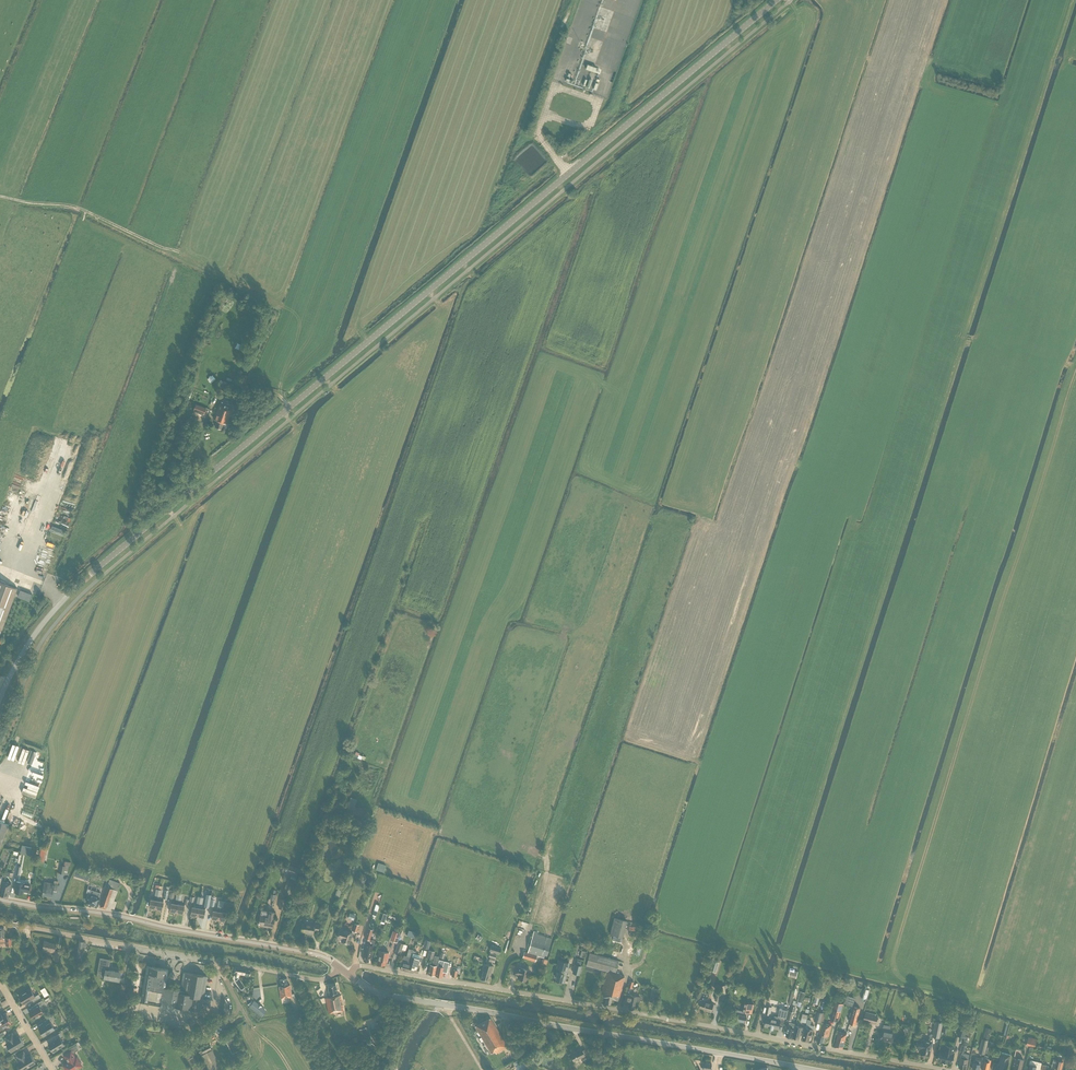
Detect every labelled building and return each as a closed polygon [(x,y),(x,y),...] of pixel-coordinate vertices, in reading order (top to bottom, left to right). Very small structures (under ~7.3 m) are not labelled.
[(573,85),(578,81),(574,75),(569,79),(573,85)] [(216,390),(225,393),(227,386),(224,385),(223,386),(222,386),(223,382),(220,380),(216,390)] [(227,424),(233,408),(220,403),(214,419),(217,421),(215,427),(221,429),(223,423),(227,424)] [(204,415),(206,408),(196,404),(193,411),(204,415)] [(45,553),(40,565),(44,566),(48,555),(45,553)] [(1,630),(2,630),(17,589),(0,582),(0,634),(1,630)] [(20,590),(18,598),(31,601),(33,593),(20,590)] [(20,749),(19,752),(16,751),(12,761),(17,764),(23,750),(20,749)] [(30,768),(27,767),(33,752),(27,750),(22,764),(25,766),(21,775),(27,777),(30,768)] [(365,809),(348,804),(346,811),(363,817),(365,809)] [(8,825),(0,822),(0,847),(8,825)] [(47,850),(41,848),(39,861),(44,862),(47,850)] [(65,861),(64,866),(61,865),(59,873),(67,874),(69,866),(70,866),(71,862),(65,861)] [(297,874),(298,867),(290,865),(289,871),(297,874)] [(285,893),(290,895),(295,879),(290,878),(285,893)] [(114,909),(117,901),(114,900),(120,883),(110,879),(107,887),(106,887),(106,888),(107,888),(100,907),(110,910),(111,907),(114,909)] [(44,887),(43,894),(52,896),(53,890),(56,890),(57,884),(58,881),(54,880),(54,883),(52,883),(45,882),(44,887)] [(11,884),(3,881),(0,893),(0,895),(8,897),(11,884)] [(17,881),(15,891),(23,893),(23,890),(29,891),(30,885),(25,884),(25,883),(17,881)] [(89,894),(86,903),(87,903),(88,903),(90,904),(93,905),(94,905),(96,906),(97,906),(100,897),(99,897),(100,892),(91,889),(90,894),(89,894)] [(156,908),(159,889),(156,889),(155,895),(155,900),(150,899),(149,907),(156,908)] [(191,914),(197,916),(199,908),(199,906),(197,905),(196,907),(192,906),(191,914)] [(220,907),(218,906),(217,911),(213,910),(212,918),(218,919),(220,907)] [(269,911),(268,914),(268,916),(260,915),(259,925),(272,927),(274,917),(275,912),(269,911)] [(614,917),(610,934),(623,937),(627,921),(614,917)] [(318,931),(319,924),(314,923),(314,925),(303,923),(301,931),(308,932),(308,933),(313,934),(313,930),(318,931)] [(12,945),(11,937),(5,938),(4,927),(0,927),(0,941),(6,940),(6,945),(12,945)] [(368,928),(365,938),(370,940),(373,929),(368,928)] [(353,933),(345,930),(344,931),(340,929),(337,937),(342,938),(341,941),(349,944),(353,933)] [(390,940),(397,942),(401,933),(393,930),(390,940)] [(547,955),(552,939),(537,934),(538,932),(534,931),(528,952),(524,951),(523,957),(535,961),(537,955),(544,957),(545,955),(547,955)] [(54,953),(56,944),(44,941),(43,949),(50,951),(50,952),(54,953)] [(398,942),(395,951),(401,953),(404,944),(398,942)] [(366,943),(365,950),(364,956),(363,960),(369,961),(369,958),(371,958),(373,945),(366,943)] [(499,954),(500,953),(501,948),(491,945),(490,951),(499,954)] [(403,958),(400,969),(413,972),(417,973),(419,966),(420,966),(421,959),(417,958),(414,957),(415,954),(413,953),(414,950),(409,948),(407,956),(404,955),(403,958)] [(387,961),(389,952),(380,951),(377,963),(385,965),(385,961),(387,961)] [(621,974),(616,973),(615,973),(619,961),(590,953),(586,965),(608,971),(601,996),(606,997),(605,1002),(610,1004),(612,998),(618,1000),(625,976),(620,975),(621,974)] [(437,966),(439,956),(435,955),(433,965),(430,964),(428,974),(435,975),(437,966)] [(119,981),(121,972),(108,970),(110,959),(100,958),(97,976),(104,977),(104,978),(119,981)] [(438,966),(436,975),(441,977),(441,975),(443,976),(444,971),(447,972),(449,962),(444,961),(439,959),(438,966)] [(717,972),(720,961),(713,959),(710,970),(717,972)] [(561,960),(560,964),(558,964),(556,968),(560,969),(557,980),(564,982),(566,974),(565,973),(566,971),(567,971),(569,962),(561,960)] [(490,977),(493,966),(489,965),(490,964),(487,963),(487,964),(484,963),(482,970),(483,971),(481,979),(481,980),(487,981),(489,977),(490,977)] [(581,966),(575,964),(573,973),(579,974),(581,966)] [(146,966),(141,1000),(160,1003),(162,991),(171,1005),(187,1008),(187,1009),(201,1011),(204,993),(207,976),(183,972),(180,990),(165,987),(168,969),(146,966)] [(515,966),(514,973),(519,975),(518,978),(526,981),(529,970),(521,968),(515,966)] [(245,970),(246,968),(235,967),(234,975),(239,976),(240,974),(245,975),(245,974),(249,975),(249,971),(245,970)] [(241,989),(244,986),(239,978),(235,980),(241,989)] [(281,986),(279,986),(281,998),(282,998),(287,997),(292,997),(292,996),(292,994),(290,985),(288,985),(287,978),(280,979),(281,986)] [(342,1012),(342,1011),(344,1010),(341,995),(337,995),(337,993),(337,992),(336,984),(328,986),(329,994),(330,994),(330,996),(326,997),(329,1012),(333,1011),(333,1012),(337,1012),(338,1017),(342,1016),(341,1012),(342,1012)] [(35,996),(30,989),(19,996),(24,1004),(32,999),(34,1001),(41,997),(39,994),(35,996)] [(640,997),(631,995),(631,994),(626,993),(625,1001),(630,1002),(628,1007),(634,1009),(636,1000),(639,1001),(640,1001),(641,998),(640,997)] [(714,1004),(707,1002),(708,999),(703,997),(702,1000),(701,999),(699,1000),(698,1003),(699,1004),(701,1005),(700,1007),(707,1009),(706,1010),(711,1011),(714,1004)] [(37,1007),(29,1012),(33,1019),(37,1017),(38,1018),(40,1017),(40,1015),(43,1013),(39,1006),(44,1003),(42,1000),(35,1005),(37,1007)] [(251,1006),(262,1016),(265,1012),(262,1010),(263,1009),(261,1007),(258,1005),(254,1002),(251,1006)] [(735,1014),(738,1015),(737,1020),(746,1022),(748,1012),(752,1013),(754,1004),(745,1002),(743,1011),(736,1009),(735,1014)] [(835,1002),(830,1019),(838,1021),(843,1004),(835,1002)] [(854,1006),(850,1023),(856,1025),(860,1008),(854,1006)] [(768,1017),(766,1026),(778,1029),(780,1024),(783,1024),(785,1018),(787,1018),(789,1009),(780,1008),(778,1016),(778,1017),(773,1015),(773,1018),(768,1017)] [(824,1013),(817,1011),(814,1020),(821,1022),(824,1013)] [(139,1012),(138,1019),(151,1021),(152,1014),(139,1012)] [(346,1022),(356,1020),(355,1012),(345,1014),(346,1022)] [(876,1023),(878,1017),(866,1013),(864,1020),(876,1023)] [(1,1014),(0,1014),(0,1030),(11,1023),(6,1015),(3,1017),(1,1014)] [(47,1023),(39,1028),(43,1036),(55,1029),(50,1021),(54,1019),(52,1016),(45,1020),(47,1023)] [(496,1053),(508,1047),(491,1018),(475,1026),(491,1053),(495,1051),(496,1053)] [(923,1040),(918,1039),(916,1047),(922,1048),(921,1054),(930,1055),(933,1041),(932,1041),(933,1036),(939,1037),(942,1023),(939,1022),(936,1021),(933,1034),(931,1034),(929,1041),(923,1040)] [(796,1024),(793,1023),(790,1022),(788,1027),(786,1035),(792,1037),(796,1024)] [(820,1031),(819,1036),(820,1036),(818,1042),(822,1043),(823,1041),(824,1042),(826,1036),(829,1037),(832,1026),(823,1023),(821,1031),(820,1031)] [(815,1026),(807,1024),(803,1039),(809,1041),(810,1036),(812,1036),(813,1029),(814,1029),(815,1027),(815,1026)] [(804,1027),(796,1025),(793,1037),(799,1039),(800,1039),(801,1033),(802,1033),(804,1027)] [(893,1041),(894,1033),(891,1032),(891,1029),(891,1026),(884,1025),(881,1039),(893,1041)] [(363,1040),(369,1038),(366,1027),(359,1030),(363,1040)] [(958,1035),(964,1037),(966,1029),(960,1027),(958,1035)] [(844,1042),(847,1033),(839,1031),(835,1047),(843,1048),(844,1042)] [(11,1051),(24,1044),(19,1036),(15,1038),(12,1033),(5,1037),(8,1042),(6,1044),(11,1051)] [(56,1039),(48,1044),(53,1052),(65,1045),(60,1037),(62,1036),(60,1033),(54,1036),(56,1039)] [(1026,1045),(1035,1047),(1037,1039),(1030,1037),(1029,1037),(1026,1045)] [(232,1053),(240,1049),(233,1038),(226,1041),(232,1053)] [(979,1053),(980,1054),(984,1055),(986,1047),(988,1040),(982,1038),(979,1053)] [(198,1050),(209,1069),(218,1069),(222,1068),(211,1049),(209,1044),(208,1045),(207,1044),(206,1044),(207,1045),(201,1048),(198,1050)] [(64,1065),(67,1069),(75,1069),(77,1069),(77,1068),(81,1065),(77,1057),(75,1058),(73,1053),(79,1050),(76,1045),(69,1049),(70,1051),(64,1055),(67,1060),(67,1064),(64,1065)] [(953,1053),(954,1047),(945,1045),(944,1051),(939,1050),(938,1059),(943,1061),(943,1062),(947,1062),(947,1061),(952,1062),(954,1053),(953,1053)] [(582,1060),(589,1056),(585,1049),(582,1050),(581,1049),(570,1054),(574,1061),(581,1057),(582,1060)] [(35,1063),(30,1055),(26,1057),(25,1055),(26,1055),(23,1051),(17,1056),(20,1061),(18,1063),(22,1069),(23,1069),(35,1063)] [(961,1058),(959,1067),(967,1068),(968,1059),(970,1054),(964,1053),(962,1052),(961,1058)] [(1011,1055),(1002,1052),(999,1064),(994,1062),(992,1069),(993,1069),(1007,1069),(1011,1055)] [(518,1069),(524,1069),(530,1067),(524,1056),(513,1061),(518,1069)] [(980,1057),(976,1057),(975,1060),(974,1063),(974,1062),(973,1069),(976,1069),(979,1069),(980,1064),(981,1061),(981,1057),(980,1057)] [(992,1060),(989,1059),(989,1058),(986,1057),(985,1061),(983,1069),(989,1069),(992,1060)] [(1024,1060),(1016,1058),(1014,1066),(1015,1067),(1014,1069),(1019,1069),(1020,1068),(1022,1069),(1024,1060)] [(1028,1069),(1036,1069),(1039,1069),(1041,1062),(1035,1061),(1034,1065),(1029,1064),(1028,1069)]
